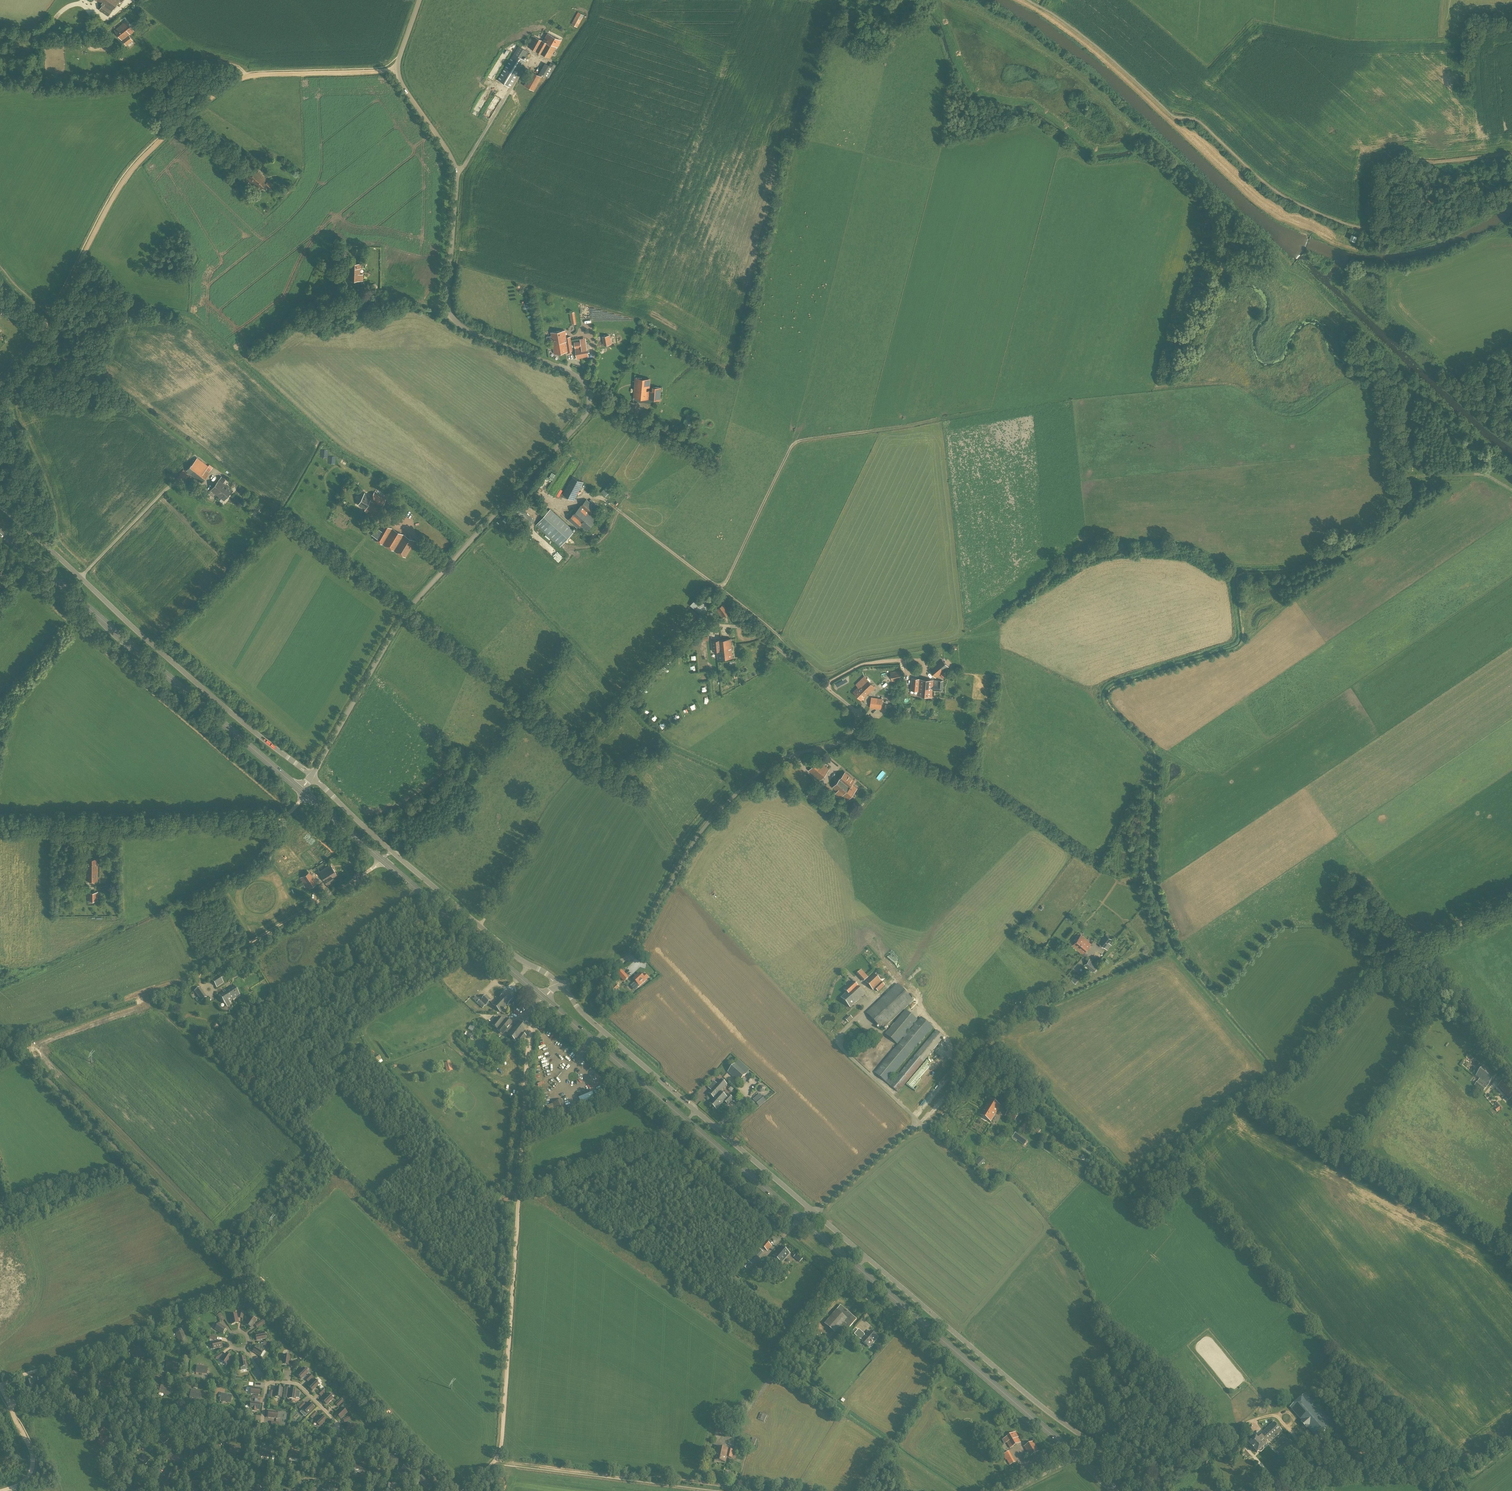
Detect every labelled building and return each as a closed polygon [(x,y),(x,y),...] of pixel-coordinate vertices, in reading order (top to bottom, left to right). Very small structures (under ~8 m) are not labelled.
[(101,7),(99,9),(108,16),(119,0),(122,2),(123,0),(97,0),(102,3),(100,6),(101,7)] [(578,12),(571,24),(577,27),(584,15),(578,12)] [(114,30),(122,40),(134,31),(126,21),(114,30)] [(533,36),(528,46),(550,58),(556,46),(557,47),(561,40),(547,33),(543,41),(533,36)] [(106,45),(106,36),(97,36),(98,45),(106,45)] [(518,46),(514,53),(497,80),(509,87),(525,61),(523,59),(527,51),(518,46)] [(543,78),(544,75),(549,78),(556,65),(550,62),(549,65),(544,63),(538,74),(531,71),(524,85),(534,91),(541,77),(543,78)] [(220,151),(215,158),(226,167),(231,160),(220,151)] [(348,263),(347,280),(363,281),(363,274),(360,274),(360,268),(361,268),(361,263),(348,263)] [(566,330),(551,332),(551,337),(547,338),(548,343),(552,342),(553,345),(558,344),(558,342),(571,341),(570,336),(567,337),(566,330)] [(602,337),(604,346),(611,345),(609,335),(602,337)] [(577,344),(576,343),(574,343),(577,359),(589,357),(587,342),(586,338),(580,339),(581,343),(577,344)] [(558,344),(553,345),(554,354),(573,351),(571,341),(558,342),(558,344)] [(650,387),(650,378),(635,377),(633,397),(660,400),(661,387),(653,387),(652,391),(646,390),(647,387),(650,387)] [(630,402),(629,412),(637,413),(638,402),(630,402)] [(695,414),(688,412),(684,427),(692,429),(695,414)] [(196,461),(199,464),(199,463),(209,471),(213,467),(199,457),(196,455),(194,458),(197,460),(196,461)] [(186,471),(202,483),(209,473),(193,461),(186,471)] [(177,478),(181,482),(184,479),(183,477),(187,473),(184,470),(179,474),(180,475),(177,478)] [(223,495),(220,498),(224,500),(232,490),(223,482),(226,479),(221,476),(213,486),(216,488),(217,487),(221,490),(220,490),(223,493),(222,494),(223,495)] [(562,494),(574,500),(584,482),(572,476),(562,494)] [(609,483),(601,492),(606,496),(614,487),(609,483)] [(211,490),(220,498),(223,495),(222,494),(223,493),(220,490),(221,490),(217,487),(216,488),(213,486),(211,490)] [(374,492),(372,496),(365,492),(358,505),(365,509),(364,511),(367,512),(368,510),(377,514),(386,498),(374,492)] [(577,528),(581,524),(586,530),(596,519),(590,514),(596,508),(587,499),(568,519),(577,528)] [(254,509),(259,513),(263,507),(259,504),(254,509)] [(513,515),(527,527),(534,519),(520,507),(513,515)] [(536,525),(560,547),(575,531),(551,509),(536,525)] [(269,521),(273,524),(279,516),(276,513),(269,521)] [(376,527),(371,534),(373,535),(374,536),(372,539),(382,544),(383,545),(394,551),(406,558),(416,542),(404,535),(393,528),(382,523),(378,528),(376,527)] [(712,604),(706,599),(704,602),(698,596),(690,605),(702,615),(712,604)] [(726,602),(716,609),(721,618),(731,611),(726,602)] [(692,609),(686,615),(692,620),(698,614),(692,609)] [(720,650),(717,651),(718,659),(733,657),(731,638),(719,640),(720,650)] [(712,651),(717,651),(720,650),(719,640),(711,640),(712,651)] [(936,678),(949,667),(951,666),(946,660),(944,662),(942,659),(929,670),(936,678)] [(879,679),(887,677),(891,676),(892,681),(901,680),(900,670),(891,672),(890,671),(878,673),(879,679)] [(853,692),(861,700),(872,690),(872,691),(876,688),(864,676),(856,684),(858,687),(853,692)] [(918,691),(918,695),(931,696),(932,690),(942,691),(943,680),(912,678),(911,690),(918,691)] [(877,709),(877,710),(881,711),(881,709),(881,710),(883,699),(874,698),(873,700),(871,700),(870,708),(877,709)] [(829,769),(818,759),(808,770),(820,780),(829,769)] [(882,770),(877,778),(881,780),(887,772),(882,770)] [(837,791),(835,794),(840,798),(842,795),(847,800),(857,788),(853,784),(855,780),(852,778),(845,772),(832,787),(837,791)] [(97,858),(87,858),(87,864),(86,864),(86,880),(98,880),(98,865),(97,865),(97,858)] [(331,864),(319,872),(327,885),(335,880),(333,877),(337,874),(331,864)] [(310,871),(300,877),(299,878),(301,879),(306,887),(307,889),(317,883),(310,871)] [(98,892),(87,892),(87,900),(98,900),(98,892)] [(1105,948),(1109,942),(1112,939),(1106,934),(1099,943),(1105,948)] [(1081,935),(1072,945),(1083,953),(1091,943),(1081,935)] [(1090,958),(1084,965),(1092,972),(1098,965),(1096,963),(1096,964),(1091,961),(1092,960),(1090,958)] [(861,969),(857,973),(864,981),(868,976),(861,969)] [(622,978),(626,975),(621,970),(617,974),(622,978)] [(877,970),(865,982),(873,990),(875,988),(878,992),(885,985),(882,982),(885,979),(877,970)] [(633,979),(635,982),(633,985),(638,990),(650,979),(645,973),(642,976),(640,973),(633,979)] [(1071,980),(1076,984),(1081,978),(1076,974),(1071,980)] [(212,980),(217,987),(224,982),(219,975),(212,980)] [(846,992),(841,998),(850,1008),(865,994),(853,981),(844,990),(846,992)] [(866,1013),(882,1030),(913,1001),(897,983),(866,1013)] [(233,985),(219,995),(225,1005),(240,995),(233,985)] [(194,991),(201,1001),(206,997),(199,987),(194,991)] [(513,998),(506,991),(500,997),(492,1005),(500,1012),(513,998)] [(480,997),(482,999),(480,1000),(486,1006),(491,1000),(486,994),(485,996),(483,994),(480,997)] [(476,996),(473,999),(482,1009),(485,1006),(476,996)] [(885,1034),(897,1044),(918,1020),(905,1010),(885,1034)] [(848,1022),(853,1018),(849,1014),(845,1019),(848,1022)] [(921,1017),(874,1072),(898,1092),(944,1037),(936,1030),(893,1081),(890,1079),(933,1027),(921,1017)] [(508,1035),(515,1041),(517,1040),(521,1043),(526,1037),(522,1033),(527,1027),(519,1021),(514,1028),(510,1025),(511,1023),(506,1019),(498,1028),(496,1031),(497,1031),(502,1035),(504,1032),(505,1031),(509,1034),(508,1035)] [(878,1044),(876,1040),(855,1052),(857,1056),(878,1044)] [(453,1070),(450,1061),(444,1063),(447,1072),(453,1070)] [(728,1072),(739,1082),(747,1073),(735,1063),(728,1072)] [(1485,1065),(1476,1076),(1480,1079),(1475,1085),(1483,1092),(1488,1085),(1488,1086),(1496,1075),(1485,1065)] [(708,1093),(714,1098),(709,1103),(716,1110),(724,1101),(728,1105),(733,1098),(727,1093),(725,1095),(721,1092),(727,1085),(721,1079),(708,1093)] [(1496,1090),(1499,1095),(1503,1092),(1509,1099),(1511,1097),(1511,1087),(1506,1079),(1498,1086),(1499,1087),(1496,1090)] [(579,1098),(583,1106),(596,1101),(592,1092),(579,1098)] [(752,1100),(759,1107),(766,1100),(760,1093),(752,1100)] [(546,1106),(553,1120),(568,1113),(562,1099),(546,1106)] [(980,1115),(991,1121),(1000,1105),(990,1099),(980,1115)] [(1494,1103),(1496,1111),(1502,1109),(1500,1102),(1494,1103)] [(1012,1106),(1005,1116),(1014,1122),(1019,1115),(1018,1114),(1020,1111),(1012,1106)] [(1026,1118),(1018,1129),(1024,1133),(1032,1122),(1026,1118)] [(1033,1131),(1038,1134),(1042,1129),(1037,1125),(1033,1131)] [(1014,1132),(1011,1135),(1012,1139),(1016,1142),(1017,1140),(1024,1145),(1028,1140),(1022,1136),(1021,1136),(1016,1132),(1015,1133),(1014,1132)] [(979,1167),(985,1161),(981,1156),(974,1162),(979,1167)] [(772,1245),(766,1240),(761,1245),(767,1251),(772,1245)] [(781,1246),(773,1255),(782,1263),(790,1254),(781,1246)] [(764,1253),(759,1248),(747,1260),(752,1265),(764,1253)] [(796,1254),(794,1257),(800,1262),(802,1259),(796,1254)] [(841,1305),(837,1309),(836,1309),(824,1324),(834,1332),(829,1338),(836,1344),(857,1319),(841,1305)] [(236,1314),(230,1315),(232,1324),(238,1323),(236,1314)] [(256,1320),(251,1317),(248,1315),(245,1319),(248,1321),(246,1324),(251,1328),(256,1320)] [(215,1329),(222,1334),(226,1328),(218,1323),(215,1329)] [(865,1334),(859,1329),(854,1334),(860,1339),(861,1338),(863,1340),(862,1341),(869,1347),(870,1347),(871,1347),(873,1344),(873,1343),(878,1337),(871,1331),(866,1337),(864,1335),(865,1334)] [(183,1330),(176,1333),(179,1344),(187,1341),(183,1330)] [(255,1334),(257,1340),(265,1338),(264,1332),(255,1334)] [(826,1342),(832,1348),(835,1344),(829,1339),(826,1342)] [(222,1347),(221,1341),(212,1342),(213,1349),(222,1347)] [(264,1351),(256,1346),(253,1351),(260,1356),(264,1351)] [(134,1360),(141,1358),(144,1357),(142,1350),(139,1351),(138,1347),(130,1349),(134,1360)] [(221,1361),(227,1364),(232,1357),(226,1353),(221,1361)] [(239,1359),(241,1370),(248,1369),(247,1366),(246,1361),(245,1357),(239,1359)] [(166,1361),(166,1368),(177,1370),(178,1361),(172,1360),(171,1362),(166,1361)] [(197,1365),(195,1373),(207,1374),(208,1367),(197,1365)] [(297,1374),(301,1379),(308,1373),(303,1368),(297,1374)] [(81,1381),(77,1370),(70,1373),(74,1383),(81,1381)] [(42,1378),(42,1386),(43,1386),(44,1387),(44,1388),(49,1388),(49,1387),(49,1385),(50,1385),(50,1382),(51,1382),(51,1377),(42,1378)] [(107,1378),(107,1380),(100,1378),(98,1385),(109,1388),(111,1379),(107,1378)] [(314,1379),(308,1386),(313,1390),(319,1384),(314,1379)] [(25,1387),(26,1387),(27,1390),(34,1388),(32,1380),(23,1383),(25,1387)] [(128,1389),(140,1391),(141,1384),(130,1381),(128,1389)] [(159,1392),(169,1396),(172,1388),(161,1384),(159,1392)] [(202,1391),(191,1389),(189,1397),(201,1399),(202,1391)] [(297,1390),(290,1389),(289,1398),(296,1399),(296,1398),(299,1398),(300,1391),(296,1391),(297,1390)] [(74,1396),(74,1399),(81,1400),(82,1393),(73,1392),(72,1396),(74,1396)] [(220,1400),(231,1402),(232,1395),(221,1393),(220,1400)] [(1308,1427),(1317,1437),(1320,1441),(1336,1427),(1306,1393),(1290,1407),(1303,1421),(1301,1422),(1307,1428),(1308,1427)] [(322,1400),(327,1405),(333,1398),(328,1394),(322,1400)] [(341,1399),(335,1404),(338,1407),(345,1400),(342,1398),(341,1399)] [(303,1409),(308,1414),(314,1408),(309,1403),(303,1409)] [(336,1414),(341,1419),(347,1413),(342,1408),(336,1414)] [(315,1411),(309,1416),(312,1419),(317,1414),(315,1411)] [(758,1419),(764,1422),(767,1415),(761,1412),(758,1419)] [(315,1421),(320,1426),(326,1420),(321,1415),(315,1421)] [(1248,1443),(1257,1453),(1264,1446),(1268,1443),(1282,1431),(1274,1421),(1260,1434),(1256,1437),(1248,1443)] [(715,1433),(729,1436),(731,1428),(717,1425),(715,1433)] [(96,1433),(101,1437),(97,1443),(104,1449),(109,1444),(111,1445),(113,1443),(103,1435),(103,1436),(102,1435),(105,1431),(101,1427),(96,1433)] [(1006,1443),(1007,1442),(1010,1448),(1021,1442),(1018,1437),(1015,1432),(1003,1439),(1006,1443)] [(170,1439),(164,1433),(158,1438),(163,1444),(170,1439)] [(748,1449),(752,1451),(757,1439),(753,1438),(748,1449)] [(1276,1451),(1285,1462),(1299,1450),(1290,1440),(1276,1451)] [(1030,1456),(1039,1451),(1033,1441),(1024,1446),(1030,1456)] [(229,1453),(240,1455),(241,1447),(230,1445),(229,1453)] [(717,1446),(714,1460),(726,1462),(727,1457),(732,1458),(734,1450),(717,1446)] [(260,1448),(259,1456),(270,1457),(271,1450),(260,1448)] [(201,1450),(192,1450),(193,1458),(201,1458),(201,1450)] [(288,1457),(300,1459),(301,1452),(289,1450),(288,1457)] [(1003,1454),(1010,1465),(1015,1462),(1009,1451),(1003,1454)] [(144,1454),(139,1460),(145,1465),(150,1459),(144,1454)] [(320,1455),(319,1462),(331,1464),(332,1457),(320,1455)] [(111,1464),(114,1472),(122,1468),(118,1461),(111,1464)] [(353,1471),(365,1474),(366,1467),(355,1464),(353,1471)] [(401,1469),(408,1476),(413,1472),(406,1465),(401,1469)] [(731,1473),(732,1471),(726,1470),(724,1476),(732,1478),(733,1474),(731,1473)] [(164,1480),(170,1482),(174,1474),(168,1471),(164,1480)] [(422,1475),(417,1480),(425,1487),(430,1483),(422,1475)] [(220,1485),(232,1486),(232,1479),(220,1478),(220,1485)] [(134,1484),(135,1485),(134,1489),(138,1490),(142,1490),(143,1490),(144,1489),(143,1488),(144,1486),(139,1484),(140,1483),(139,1483),(139,1482),(135,1480),(134,1484)] [(199,1481),(191,1481),(191,1489),(199,1490),(199,1481)]
